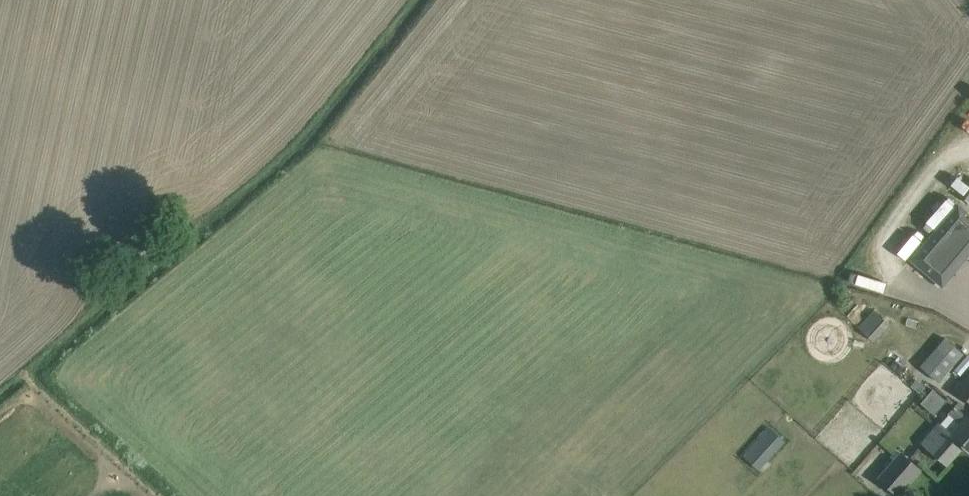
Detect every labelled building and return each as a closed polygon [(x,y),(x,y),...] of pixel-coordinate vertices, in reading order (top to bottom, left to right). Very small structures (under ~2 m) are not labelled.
[(942,188),(922,213),(930,220),(950,195),(942,188)] [(957,202),(909,259),(943,287),(968,256),(968,219),(964,215),(968,210),(957,202)] [(873,309),(858,326),(874,341),(889,323),(873,309)] [(945,354),(928,373),(938,382),(956,363),(964,353),(945,337),(937,346),(945,354)] [(957,390),(968,400),(968,376),(957,390)] [(928,389),(918,405),(933,415),(943,399),(928,389)] [(958,401),(923,443),(946,463),(963,445),(968,450),(968,411),(958,401)] [(769,459),(785,441),(769,427),(754,445),(753,444),(743,456),(758,469),(768,458),(769,459)] [(920,469),(900,452),(879,477),(898,494),(920,469)]
